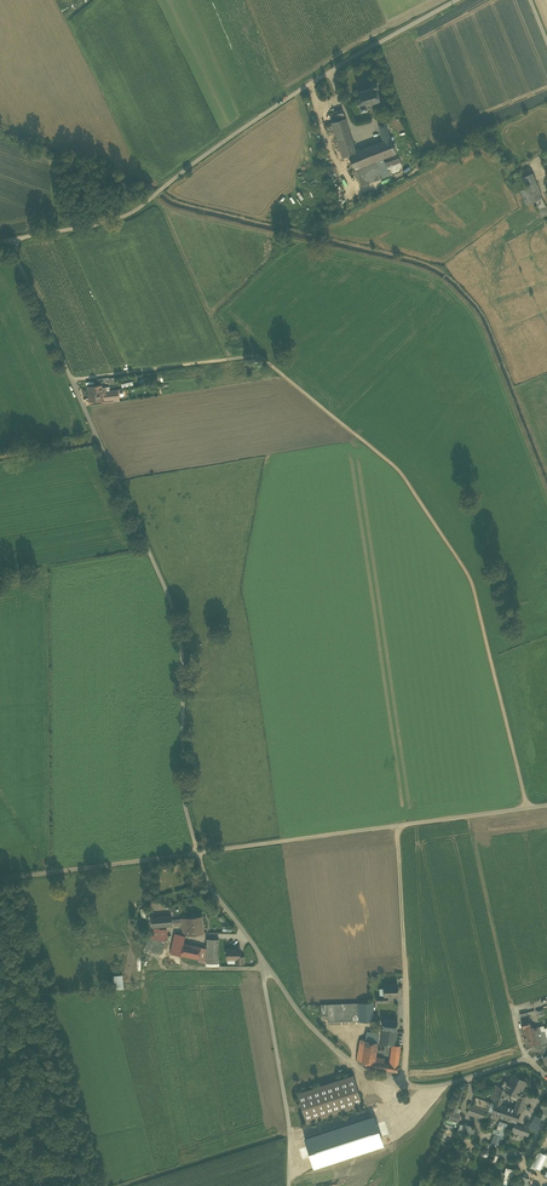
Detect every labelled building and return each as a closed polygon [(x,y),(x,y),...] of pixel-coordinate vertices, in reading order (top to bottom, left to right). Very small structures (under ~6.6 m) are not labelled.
[(360,105),(362,111),(367,109),(366,105),(380,101),(377,88),(378,88),(377,82),(371,84),(373,88),(358,92),(362,105),(360,105)] [(343,157),(349,155),(348,155),(356,152),(342,109),(335,111),(337,120),(332,122),(343,157)] [(378,124),(383,141),(390,138),(385,122),(378,124)] [(395,153),(390,138),(383,141),(356,152),(348,155),(349,155),(354,169),(383,158),(395,153)] [(361,186),(390,175),(383,158),(354,169),(361,186)] [(524,176),(525,182),(535,178),(532,173),(524,176)] [(525,182),(528,187),(537,184),(535,178),(525,182)] [(528,188),(533,201),(542,198),(537,184),(528,187),(528,188)] [(528,203),(533,201),(528,188),(522,190),(528,203)] [(546,206),(542,198),(533,201),(540,208),(546,206)] [(88,386),(89,394),(103,393),(102,387),(102,385),(88,386)] [(118,389),(110,390),(110,392),(103,393),(103,400),(114,399),(119,398),(118,389)] [(152,917),(153,926),(172,925),(172,915),(152,917)] [(184,935),(186,935),(204,932),(202,916),(182,918),(182,925),(183,927),(182,927),(184,935)] [(167,929),(159,930),(160,937),(165,937),(168,936),(167,929)] [(183,943),(184,943),(186,935),(184,935),(175,933),(170,953),(181,955),(183,943)] [(146,948),(162,952),(165,938),(165,937),(160,937),(155,936),(149,935),(146,948)] [(207,963),(219,963),(219,938),(207,938),(207,948),(207,961),(207,963)] [(183,943),(181,955),(198,959),(201,947),(184,943),(183,943)] [(207,948),(201,947),(198,959),(207,961),(207,948)] [(236,959),(240,959),(240,956),(241,951),(238,948),(226,948),(226,950),(225,951),(227,953),(227,955),(226,956),(227,957),(227,959),(228,959),(236,959)] [(123,975),(113,976),(114,984),(116,984),(117,990),(124,989),(123,975)] [(385,995),(385,996),(388,996),(396,995),(398,994),(398,983),(384,984),(384,987),(385,994),(385,995)] [(358,1002),(334,1003),(335,1021),(359,1020),(358,1002)] [(373,1002),(358,1002),(359,1020),(359,1021),(374,1021),(373,1013),(373,1002)] [(328,1021),(335,1021),(334,1003),(320,1004),(321,1015),(328,1015),(328,1021)] [(540,1042),(536,1027),(533,1028),(532,1025),(531,1025),(529,1016),(521,1018),(523,1029),(524,1036),(526,1046),(540,1042)] [(383,1028),(397,1030),(398,1020),(383,1018),(383,1028)] [(536,1027),(540,1042),(546,1040),(546,1037),(545,1030),(541,1031),(540,1026),(536,1027)] [(392,1044),(396,1045),(397,1030),(383,1028),(381,1043),(392,1044)] [(367,1031),(365,1040),(378,1042),(379,1033),(367,1031)] [(357,1060),(362,1063),(365,1040),(360,1039),(357,1060)] [(365,1066),(384,1069),(385,1062),(384,1062),(375,1060),(376,1056),(378,1042),(365,1040),(362,1063),(365,1066)] [(397,1071),(398,1065),(394,1064),(390,1063),(389,1063),(388,1070),(397,1071)] [(499,1116),(516,1122),(521,1111),(514,1109),(501,1104),(504,1094),(505,1095),(506,1091),(513,1094),(519,1097),(517,1101),(524,1103),(528,1092),(522,1089),(526,1082),(513,1074),(508,1082),(504,1089),(501,1087),(500,1087),(492,1113),(499,1116)] [(298,1093),(307,1122),(362,1104),(353,1075),(298,1093)] [(495,1084),(489,1101),(484,1099),(476,1096),(473,1104),(487,1109),(486,1112),(492,1113),(500,1087),(495,1084)] [(468,1113),(483,1118),(485,1111),(470,1105),(468,1113)] [(449,1119),(457,1122),(460,1114),(455,1113),(456,1110),(453,1109),(449,1119)] [(543,1120),(546,1115),(541,1112),(538,1117),(543,1120)] [(374,1115),(305,1138),(314,1167),(383,1144),(374,1115)] [(536,1132),(543,1120),(538,1117),(535,1115),(528,1126),(536,1132)] [(493,1138),(501,1141),(503,1136),(507,1123),(500,1120),(496,1129),(495,1133),(495,1134),(493,1138)] [(473,1126),(466,1124),(463,1132),(470,1134),(473,1126)] [(511,1131),(520,1135),(521,1133),(523,1128),(514,1124),(511,1131)] [(525,1135),(527,1136),(530,1130),(523,1128),(521,1133),(525,1135)] [(504,1137),(503,1136),(501,1141),(493,1138),(495,1134),(494,1133),(489,1147),(496,1150),(497,1146),(501,1147),(504,1137)] [(492,1160),(498,1161),(502,1147),(501,1147),(497,1146),(496,1150),(492,1160)] [(520,1158),(522,1154),(504,1148),(500,1158),(501,1159),(509,1162),(511,1159),(520,1158)] [(487,1149),(484,1149),(481,1150),(481,1154),(482,1156),(485,1157),(487,1156),(489,1153),(487,1149)] [(539,1153),(536,1151),(529,1165),(532,1167),(533,1166),(539,1153)] [(542,1166),(546,1155),(540,1151),(539,1153),(533,1166),(540,1170),(542,1166)] [(502,1184),(510,1185),(515,1169),(507,1167),(505,1173),(504,1179),(502,1184)]
